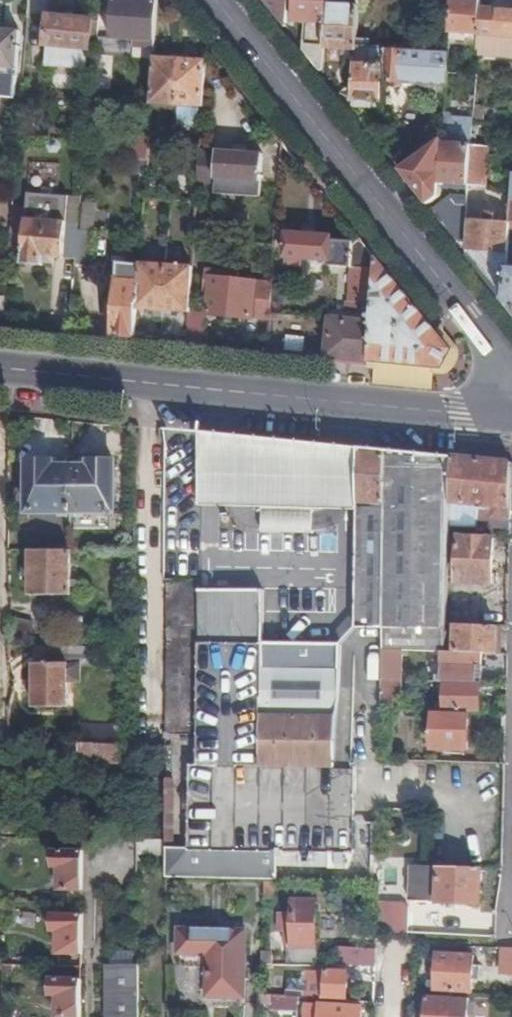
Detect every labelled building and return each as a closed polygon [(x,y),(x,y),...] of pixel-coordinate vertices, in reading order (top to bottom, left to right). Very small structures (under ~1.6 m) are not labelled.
[(28,17),(29,0),(14,0),(13,16),(28,17)] [(158,2),(136,0),(113,0),(110,39),(136,40),(156,42),(158,2)] [(288,0),(264,0),(286,27),(288,0)] [(327,5),(327,0),(295,0),(294,22),(307,23),(305,51),(324,75),(325,49),(327,5)] [(344,6),(327,5),(325,49),(356,50),(356,46),(358,0),(344,0),(344,6)] [(481,9),(482,0),(452,0),(452,4),(449,43),(478,46),(481,9)] [(481,9),(478,46),(478,50),(480,52),(479,54),(511,57),(511,11),(481,9)] [(93,20),(48,16),(45,46),(47,47),(45,67),(86,71),(88,51),(91,51),(93,20)] [(19,69),(20,32),(0,30),(0,68),(19,69)] [(136,49),(156,51),(156,42),(136,40),(136,49)] [(448,55),(449,45),(430,44),(429,53),(448,55)] [(386,47),(356,46),(356,50),(354,91),(354,101),(383,103),(384,84),(386,51),(386,47)] [(447,79),(448,73),(448,55),(429,53),(386,51),(384,84),(402,86),(403,77),(447,79)] [(178,107),(177,127),(203,129),(206,62),(155,59),(152,104),(178,107)] [(354,101),(354,91),(339,94),(354,101)] [(473,124),(482,125),(483,108),(475,107),(474,121),(473,124)] [(472,146),(473,124),(474,121),(451,118),(452,114),(445,113),(444,148),(441,184),(469,186),(472,146)] [(118,136),(117,158),(127,159),(149,160),(151,139),(118,136)] [(62,148),(59,144),(53,143),(51,148),(53,153),(59,153),(62,148)] [(472,146),(469,186),(486,187),(489,147),(472,146)] [(444,148),(406,177),(428,206),(440,197),(441,184),(444,148)] [(201,151),(199,184),(216,185),(215,195),(261,198),(262,183),(264,156),(201,151)] [(149,160),(127,159),(127,173),(148,175),(149,160)] [(148,178),(147,198),(157,199),(158,179),(148,178)] [(468,191),(467,201),(467,208),(481,208),(482,193),(468,191)] [(511,201),(504,200),(503,207),(511,208),(510,217),(510,223),(511,223),(511,191),(511,201)] [(44,258),(77,260),(80,224),(67,223),(69,198),(29,194),(22,265),(43,266),(44,258)] [(447,199),(432,210),(464,250),(467,208),(467,201),(447,199)] [(77,260),(77,265),(94,266),(97,233),(94,233),(96,210),(81,209),(80,224),(77,260)] [(504,300),(506,267),(510,223),(510,217),(503,216),(503,222),(495,222),(495,214),(485,213),(485,221),(469,220),(466,253),(504,300)] [(373,306),(377,259),(354,231),(353,247),(350,243),(333,242),(333,237),(286,234),(285,260),(288,260),(288,266),(302,267),(303,261),(330,263),(330,267),(352,268),(350,303),(350,313),(357,314),(358,304),(373,306)] [(372,325),(369,361),(441,368),(451,350),(377,259),(373,306),(372,315),(372,325)] [(120,264),(114,336),(136,338),(138,310),(142,266),(120,264)] [(142,264),(142,266),(138,310),(165,311),(167,266),(142,264)] [(167,266),(165,311),(191,313),(194,267),(167,266)] [(506,267),(504,300),(511,310),(511,267),(506,267)] [(253,318),(271,320),(271,315),(273,284),(230,280),(231,274),(207,272),(205,297),(209,298),(207,315),(253,320),(253,318)] [(357,314),(372,315),(373,306),(358,304),(357,314)] [(191,313),(189,343),(205,344),(206,321),(203,314),(191,313)] [(332,321),(329,357),(369,361),(372,325),(332,321)] [(200,517),(359,535),(360,449),(200,433),(200,517)] [(358,613),(356,710),(383,710),(384,681),(384,651),(386,452),(360,449),(359,535),(358,613)] [(386,452),(384,651),(405,652),(444,653),(446,653),(447,625),(448,581),(453,458),(386,452)] [(453,458),(448,581),(458,582),(459,583),(494,584),(495,539),(461,537),(461,527),(492,528),(492,519),(511,520),(511,464),(453,458)] [(31,514),(73,514),(74,468),(56,468),(56,462),(31,462),(31,514)] [(74,468),(73,514),(116,514),(116,462),(91,462),(92,468),(74,468)] [(72,552),(31,552),(31,598),(73,597),(72,552)] [(169,732),(195,732),(195,583),(170,583),(169,732)] [(189,852),(355,853),(356,766),(337,766),(337,716),(342,701),(343,627),(327,626),(327,623),(306,622),(306,613),(285,612),(285,592),(263,591),(263,592),(264,642),(264,699),(262,699),(263,766),(263,771),(230,771),(199,771),(199,766),(190,765),(189,852)] [(200,592),(199,766),(263,766),(262,699),(264,699),(264,642),(241,642),(240,592),(200,592)] [(263,592),(240,592),(241,642),(264,642),(263,592)] [(502,624),(510,624),(510,615),(502,615),(502,624)] [(484,654),(498,654),(498,626),(458,625),(457,653),(484,654)] [(94,648),(39,648),(38,664),(35,664),(34,708),(68,708),(68,682),(82,683),(82,667),(95,667),(94,648)] [(384,651),(384,681),(404,682),(405,652),(384,651)] [(484,683),(484,681),(484,654),(457,653),(446,653),(444,653),(443,682),(484,683)] [(384,681),(383,710),(403,711),(404,682),(384,681)] [(473,713),(483,713),(484,683),(443,682),(443,688),(449,688),(449,699),(449,712),(473,713)] [(449,712),(437,712),(436,748),(472,749),(473,713),(449,712)] [(137,719),(138,746),(167,746),(167,735),(167,720),(137,719)] [(68,744),(68,760),(68,763),(83,763),(83,768),(85,771),(98,771),(100,770),(101,763),(112,764),(112,769),(142,770),(143,762),(167,762),(167,746),(138,746),(68,744)] [(166,840),(139,840),(139,853),(167,854),(166,840)] [(85,890),(85,852),(55,851),(55,869),(61,869),(61,890),(85,890)] [(483,905),(484,869),(431,867),(412,866),(412,873),(407,878),(407,885),(412,890),(412,902),(483,905)] [(380,932),(411,934),(411,909),(407,904),(381,903),(380,932)] [(295,914),(280,914),(280,934),(287,935),(287,947),(290,947),(290,964),(318,964),(318,904),(295,904),(295,914)] [(84,955),(84,916),(54,915),(54,933),(61,933),(60,955),(84,955)] [(198,928),(183,927),(180,927),(180,957),(207,958),(207,1001),(250,1002),(251,929),(198,928)] [(379,949),(353,948),(342,947),(341,963),(378,965),(379,949)] [(263,952),(263,966),(274,966),(274,952),(263,952)] [(481,982),(482,968),(477,968),(477,957),(439,956),(437,993),(475,995),(476,982),(481,982)] [(140,964),(108,965),(108,1016),(140,1016),(140,964)] [(312,978),(287,977),(286,995),(349,999),(350,971),(331,971),(330,973),(313,973),(312,978)] [(83,980),(53,980),(53,997),(60,998),(59,1016),(83,1016),(83,980)] [(263,1016),(277,1016),(276,998),(263,997),(263,1016)] [(466,1016),(461,1016),(461,1006),(463,1006),(463,1000),(430,999),(429,1014),(429,1016),(465,1016),(466,1016)] [(364,1008),(309,1005),(309,1016),(364,1016),(364,1008)]
